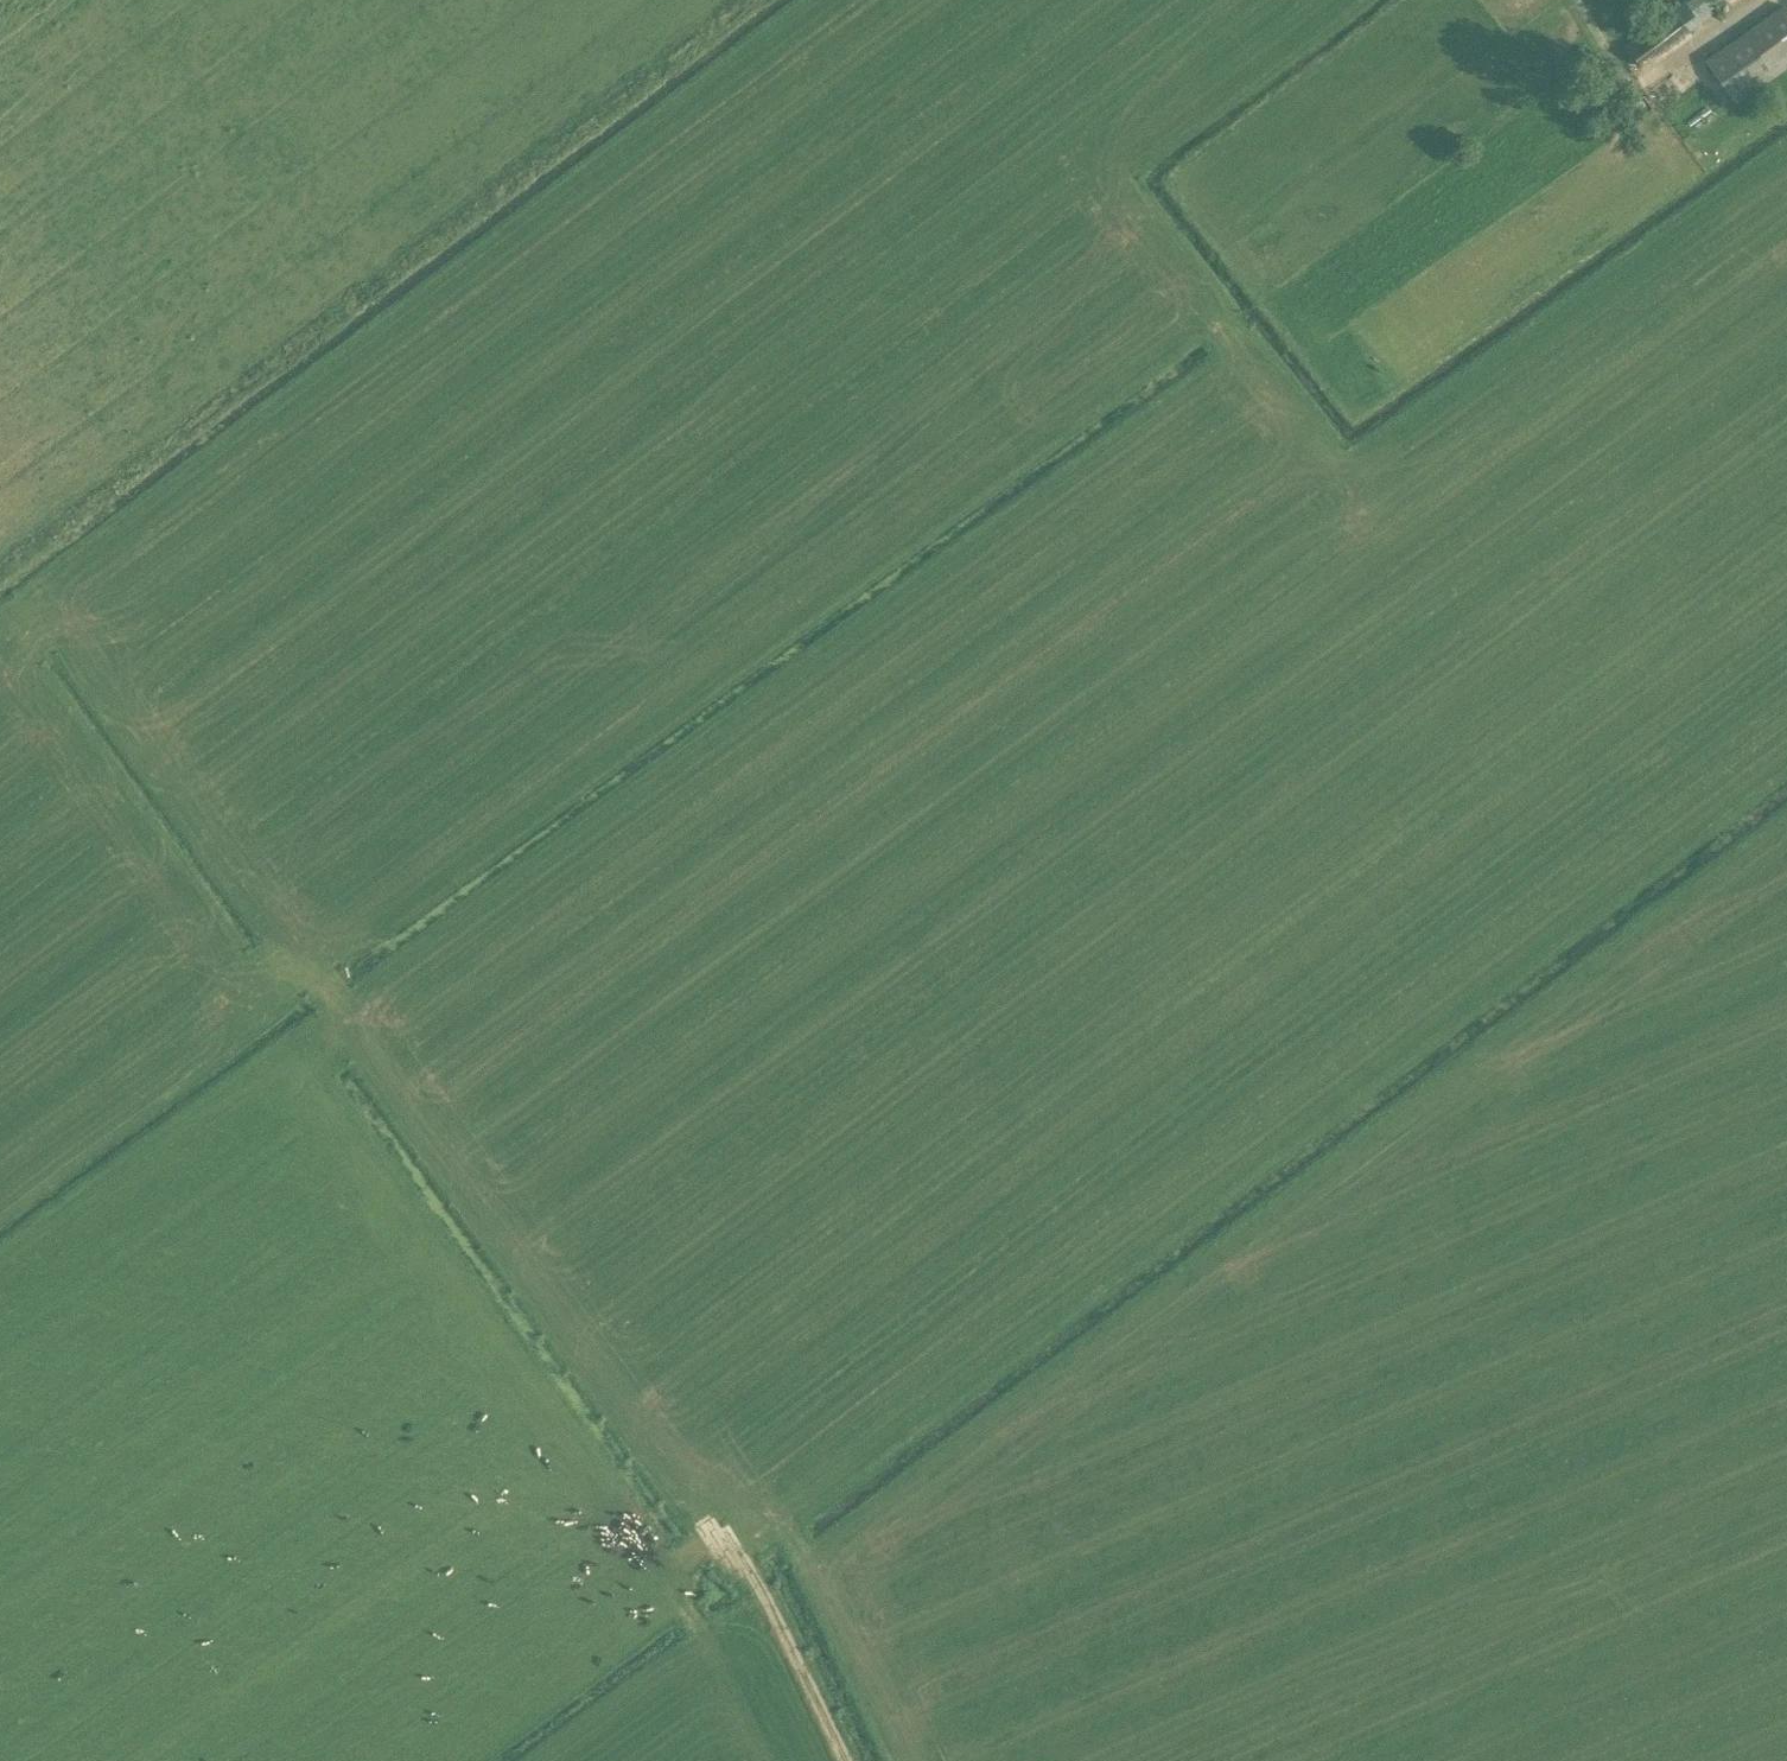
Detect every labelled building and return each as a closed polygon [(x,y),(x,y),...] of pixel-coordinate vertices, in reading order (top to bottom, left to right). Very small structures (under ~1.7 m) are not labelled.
[(1702,23),(1701,22),(1713,13),(1704,0),(1689,0),(1686,2),(1684,0),(1673,9),(1668,2),(1649,17),(1654,24),(1626,45),(1642,67),(1702,23)] [(1736,103),(1786,67),(1786,8),(1784,4),(1705,59),(1736,103)]
